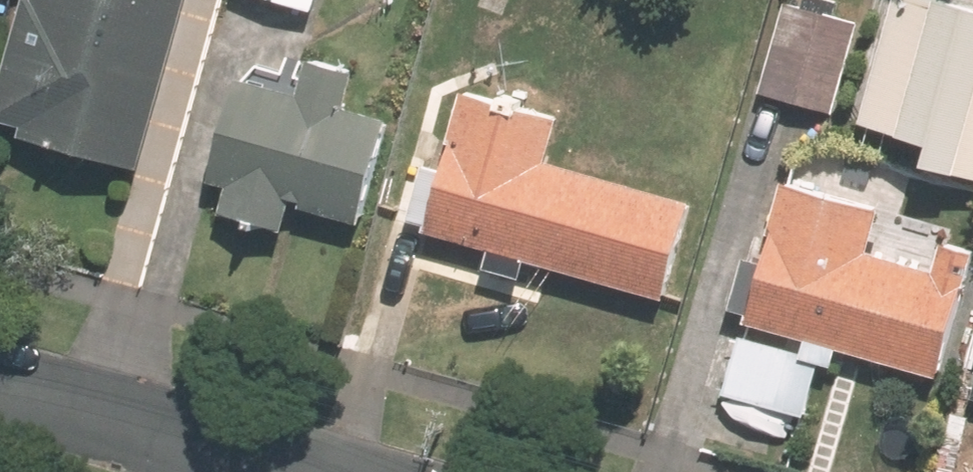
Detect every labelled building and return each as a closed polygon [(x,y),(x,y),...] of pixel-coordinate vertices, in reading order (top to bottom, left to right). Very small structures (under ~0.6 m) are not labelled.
[(188,0),(27,0),(0,94),(0,109),(30,117),(28,128),(142,160),(188,0)] [(869,110),(945,132),(937,157),(972,168),(972,0),(901,0),(869,110)] [(836,107),(860,20),(791,1),(767,88),(836,107)] [(242,72),(214,172),(235,179),(228,205),(289,223),(297,196),(364,215),(393,111),(352,99),(362,64),(314,51),(303,90),(242,72)] [(695,194),(549,153),(561,114),(473,88),(452,163),(428,156),(413,213),(437,221),(435,225),(497,243),(492,262),(528,271),(533,254),(668,292),(695,194)] [(972,282),(972,273),(874,245),(885,205),(793,178),(753,317),(733,389),(809,411),(823,360),(838,364),(844,342),(948,371),(972,282)]
